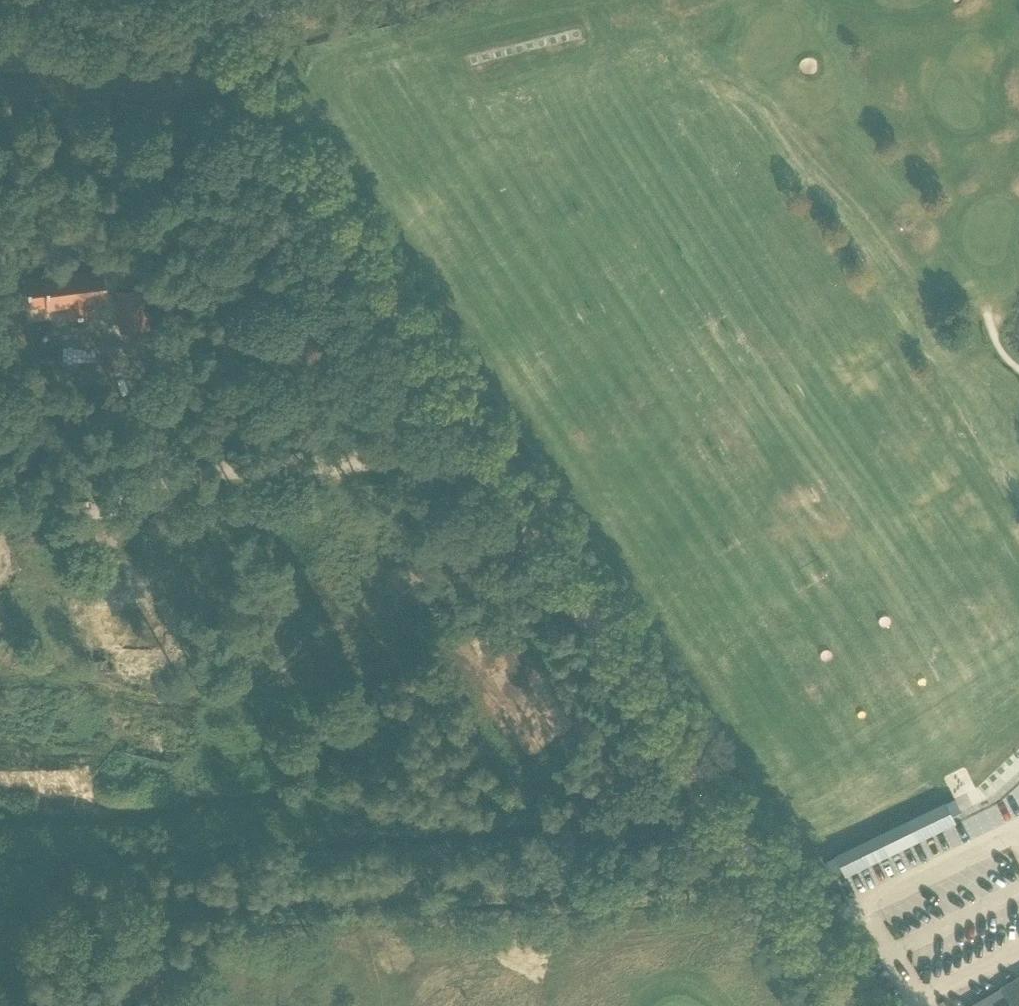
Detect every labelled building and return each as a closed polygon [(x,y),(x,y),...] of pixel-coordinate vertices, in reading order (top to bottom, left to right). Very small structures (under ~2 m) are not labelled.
[(103,272),(45,279),(49,309),(68,307),(70,320),(92,317),(90,304),(107,302),(103,272)] [(143,288),(117,291),(120,314),(146,310),(143,288)] [(962,813),(955,800),(954,801),(946,805),(952,817),(962,813)] [(967,821),(859,873),(869,892),(977,840),(973,832),(980,829),(977,823),(970,826),(967,821)] [(846,873),(838,857),(827,863),(834,879),(846,873)] [(1018,978),(1001,988),(1008,1001),(1000,1005),(1018,1005),(1018,978)]
